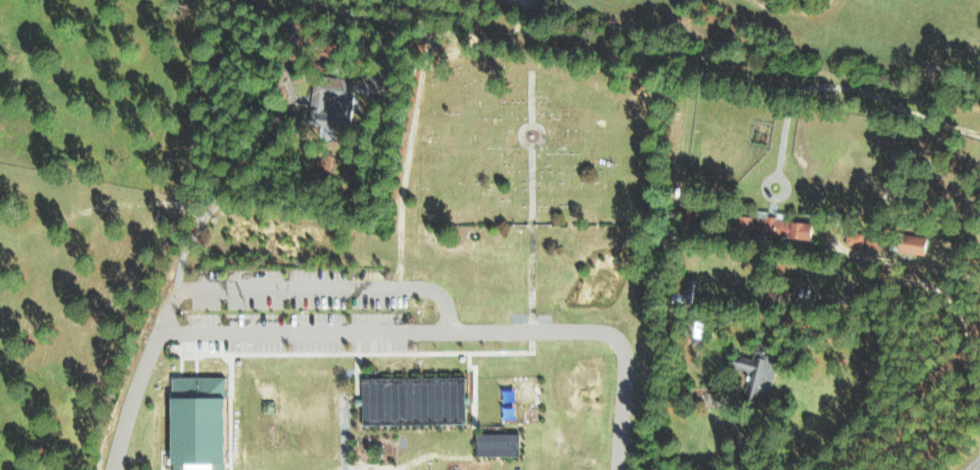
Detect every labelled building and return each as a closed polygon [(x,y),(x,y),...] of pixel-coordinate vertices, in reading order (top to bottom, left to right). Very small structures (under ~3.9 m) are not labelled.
[(306,122),(348,126),(351,93),(368,95),(370,78),(337,75),(336,83),(310,81),(306,122)] [(733,215),(732,232),(765,234),(765,236),(806,239),(807,223),(782,221),(782,213),(774,212),(773,218),(733,215)] [(843,245),(860,245),(860,233),(844,233),(843,245)] [(923,255),(926,237),(896,233),(895,245),(889,244),(888,250),(923,255)] [(693,280),(670,277),(668,302),(691,304),(693,280)] [(740,398),(762,404),(776,356),(752,349),(749,359),(732,354),(727,370),(747,375),(740,398)] [(168,377),(169,398),(164,398),(165,465),(170,465),(170,469),(219,469),(219,377),(168,377)] [(461,423),(462,378),(359,377),(358,422),(461,423)] [(472,434),(473,457),(516,456),(516,433),(472,434)]
